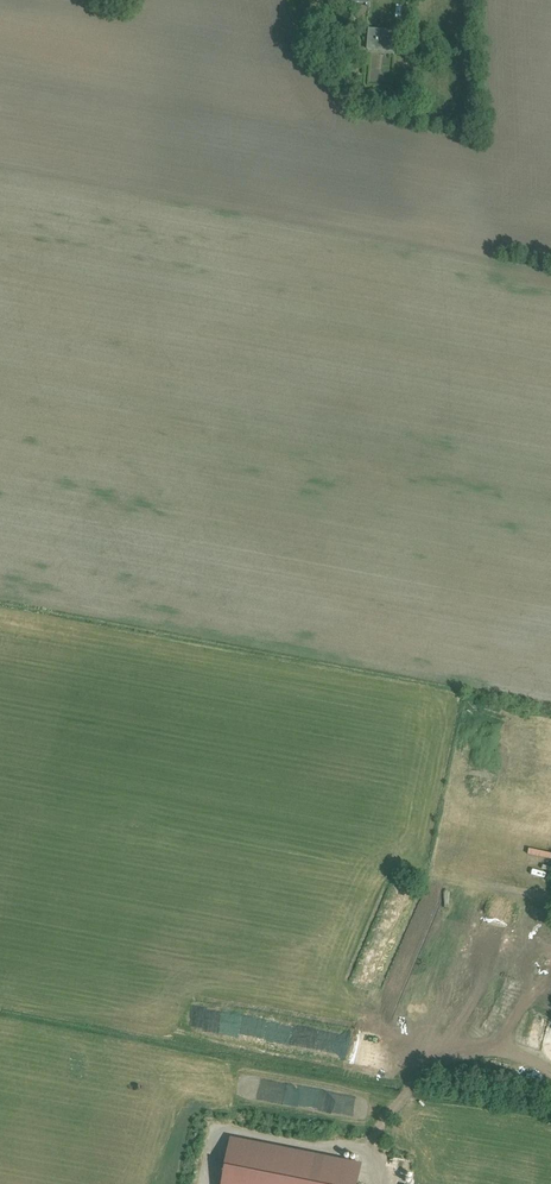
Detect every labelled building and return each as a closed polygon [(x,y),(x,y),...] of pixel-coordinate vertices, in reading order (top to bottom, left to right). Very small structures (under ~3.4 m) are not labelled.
[(347,7),(368,8),(369,0),(347,0),(347,7)] [(371,31),(370,54),(392,55),(393,32),(371,31)] [(230,1140),(223,1183),(357,1183),(360,1164),(230,1140)]
